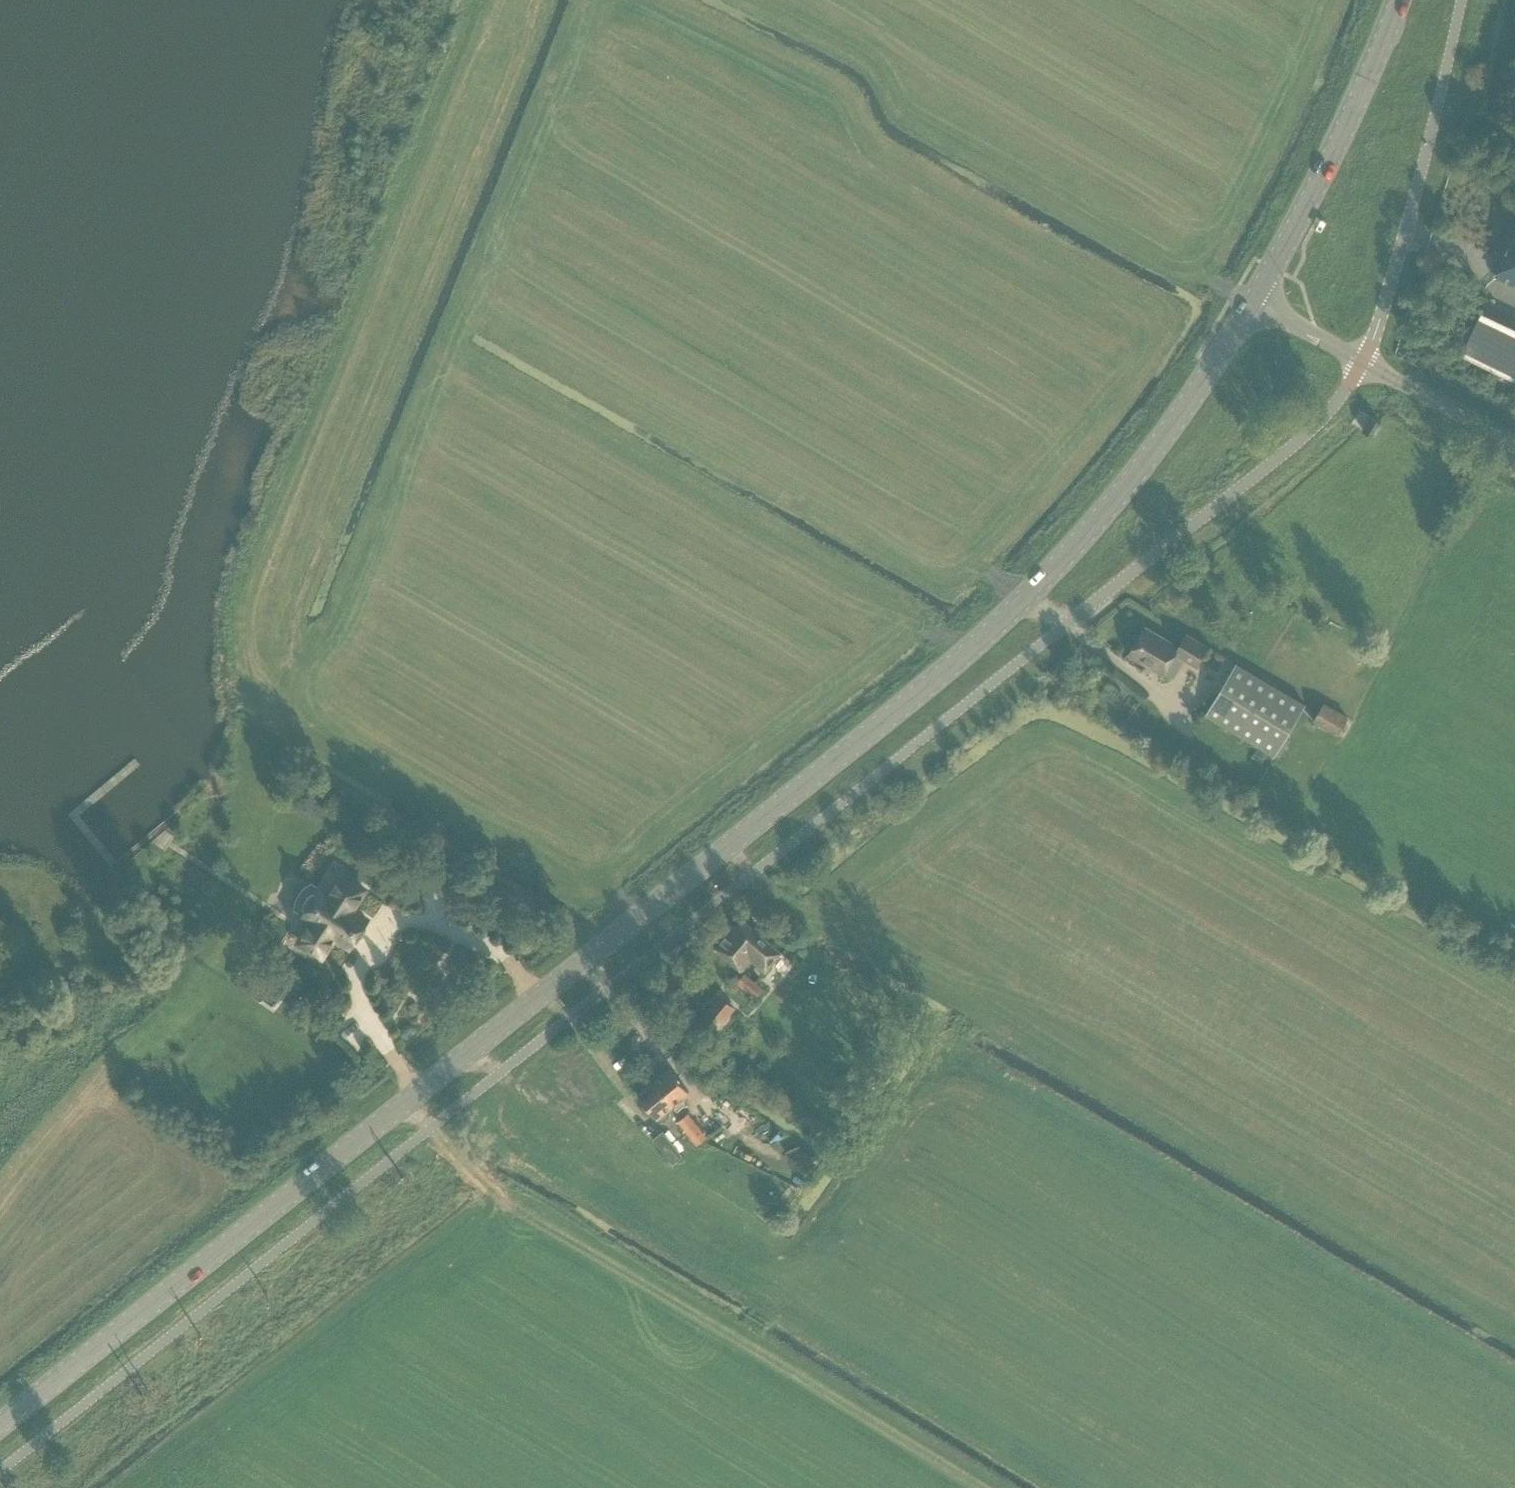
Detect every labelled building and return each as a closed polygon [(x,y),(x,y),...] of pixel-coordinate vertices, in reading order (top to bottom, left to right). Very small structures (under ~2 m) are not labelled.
[(1495,276),(1514,286),(1514,236),(1495,276)] [(1481,319),(1464,353),(1512,377),(1514,370),(1514,336),(1481,319)] [(1372,416),(1364,430),(1373,436),(1381,422),(1372,416)] [(1179,647),(1145,627),(1129,655),(1163,675),(1174,655),(1196,668),(1208,648),(1186,635),(1179,647)] [(1306,705),(1237,664),(1206,717),(1275,758),(1306,705)] [(1324,704),(1315,721),(1338,734),(1347,717),(1324,704)] [(779,803),(793,788),(785,781),(771,795),(779,803)] [(335,937),(350,947),(367,920),(352,910),(365,890),(343,876),(330,896),(322,891),(304,917),(313,923),(300,943),(322,957),(335,937)] [(621,911),(604,920),(610,932),(628,922),(621,911)] [(781,951),(741,919),(716,951),(740,970),(750,958),(766,971),(781,951)] [(762,990),(744,971),(735,980),(754,998),(762,990)] [(735,1009),(720,996),(695,1025),(709,1038),(735,1009)] [(358,1026),(345,1033),(351,1043),(363,1035),(358,1026)] [(654,1081),(673,1105),(689,1092),(669,1068),(654,1081)] [(666,1111),(673,1105),(654,1081),(638,1094),(657,1118),(658,1117),(662,1122),(669,1116),(666,1111)] [(707,1137),(688,1113),(678,1122),(697,1145),(707,1137)]
